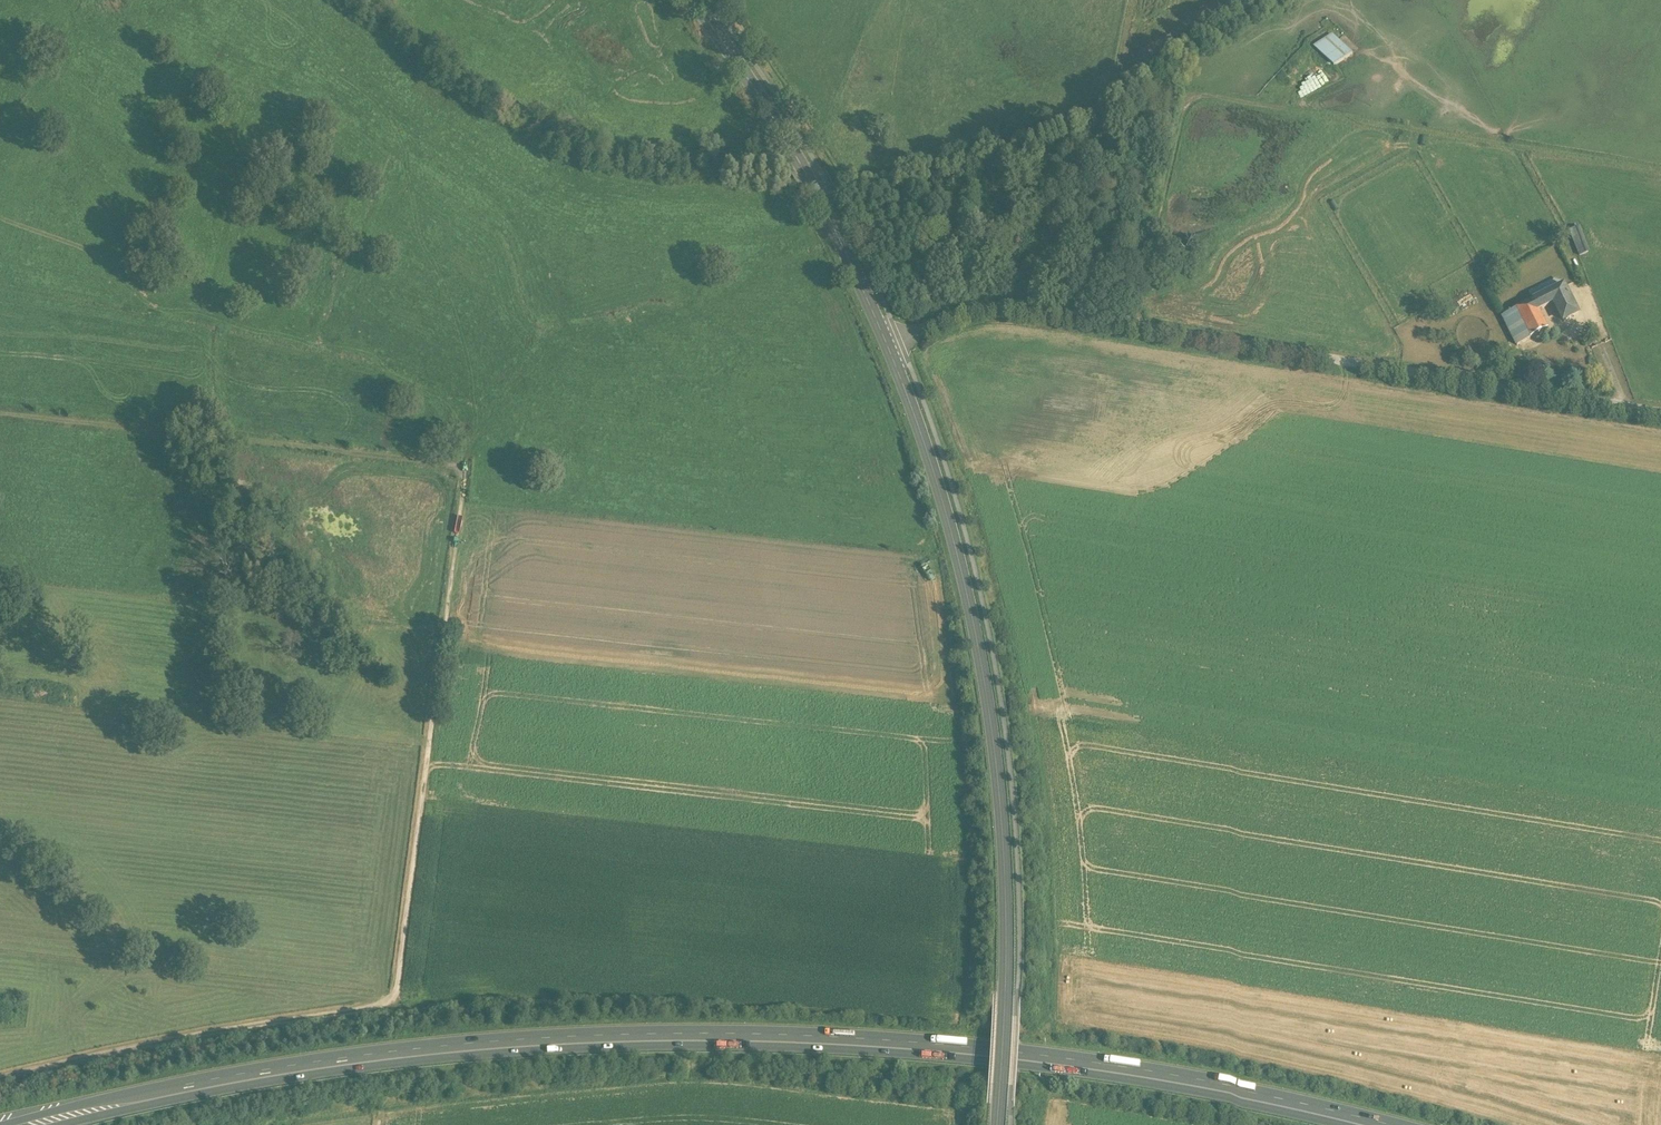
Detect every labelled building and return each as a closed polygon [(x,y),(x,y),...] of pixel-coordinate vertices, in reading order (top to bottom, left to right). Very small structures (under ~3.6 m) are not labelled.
[(1349,58),(1326,30),(1309,44),(1331,72),(1349,58)] [(1579,255),(1590,252),(1581,226),(1571,230),(1579,255)] [(1578,313),(1564,285),(1533,301),(1538,310),(1554,302),(1563,321),(1578,313)] [(1538,310),(1533,301),(1517,309),(1526,327),(1542,318),(1538,310)] [(1517,345),(1531,338),(1526,327),(1517,309),(1502,316),(1517,345)] [(1548,330),(1542,318),(1526,327),(1531,338),(1548,330)]
